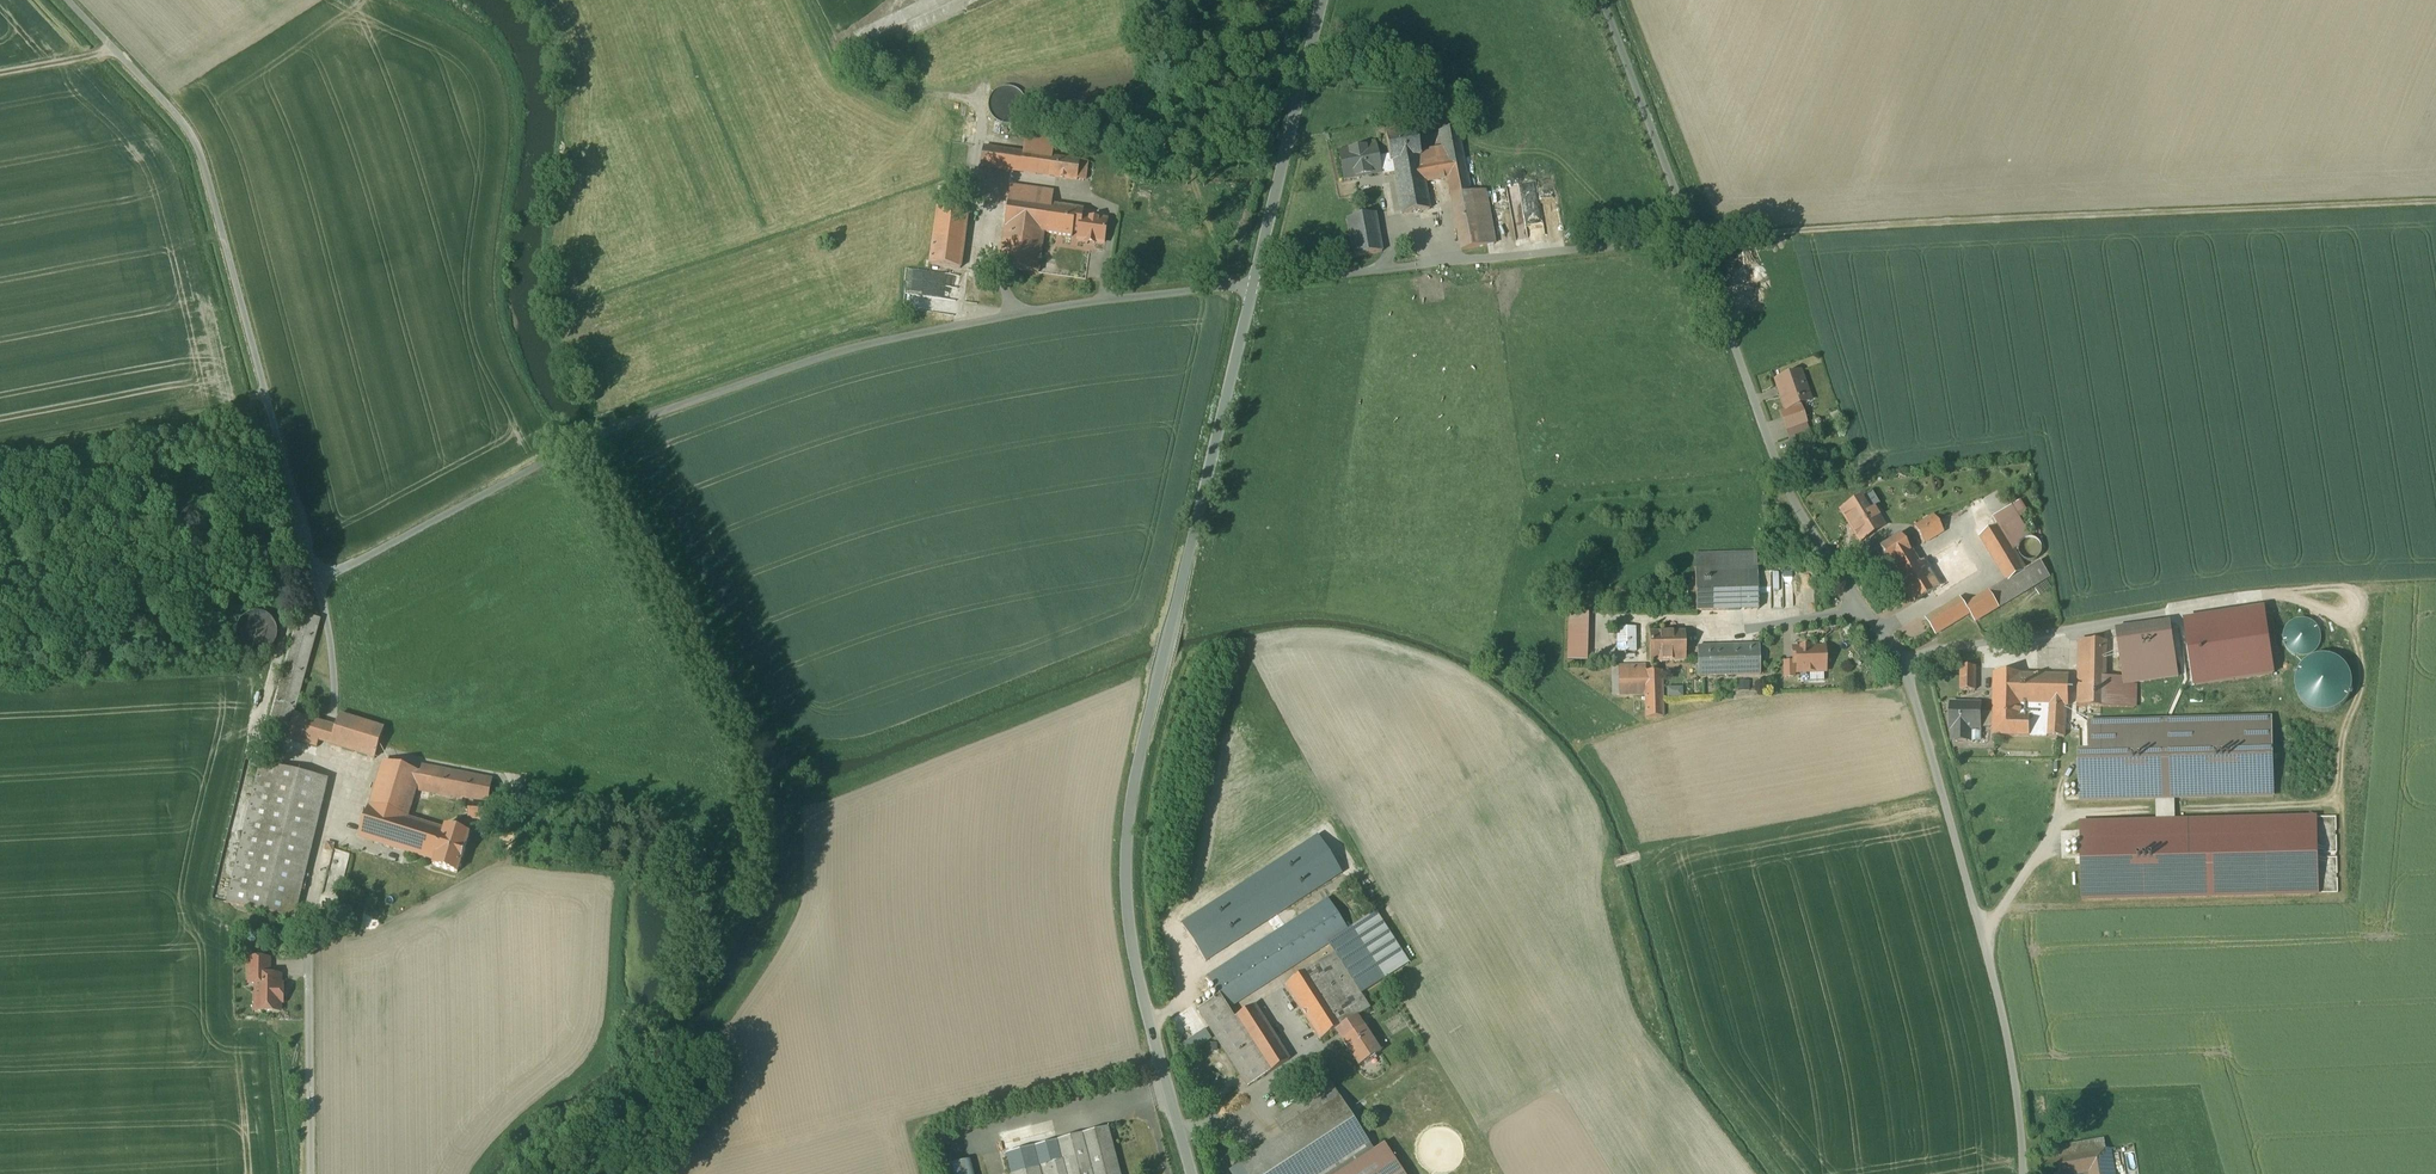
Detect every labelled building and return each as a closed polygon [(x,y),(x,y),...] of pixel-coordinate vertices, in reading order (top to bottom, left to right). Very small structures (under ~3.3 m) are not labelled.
[(995,120),(998,122),(1002,123),(1005,124),(1009,124),(1013,123),(1016,122),(1019,120),(1022,117),(1023,114),(1025,110),(1025,107),(1025,103),(1025,100),(1023,96),(1021,93),(1018,91),(1015,89),(1012,87),(1008,87),(1005,87),(1001,88),(998,89),(995,91),(992,94),(990,97),(989,100),(988,104),(988,108),(989,111),(991,114),(993,117),(995,120)] [(1458,127),(1440,131),(1443,148),(1447,175),(1460,246),(1493,240),(1484,189),(1469,192),(1458,127)] [(1416,131),(1385,137),(1389,155),(1390,162),(1392,161),(1395,173),(1402,214),(1429,209),(1424,179),(1422,170),(1423,169),(1420,152),(1416,131)] [(1384,175),(1395,173),(1392,161),(1390,162),(1389,155),(1378,157),(1375,146),(1340,153),(1345,179),(1383,171),(1384,175)] [(1087,162),(984,147),(981,166),(1084,180),(1087,162)] [(1443,148),(1420,152),(1423,169),(1422,170),(1424,179),(1447,175),(1443,148)] [(1044,232),(1051,205),(1053,191),(1010,185),(999,267),(1038,272),(1044,232)] [(1102,212),(1051,205),(1044,232),(1098,240),(1102,212)] [(938,208),(930,264),(961,268),(969,212),(938,208)] [(1375,214),(1347,218),(1353,256),(1382,251),(1375,214)] [(905,306),(955,313),(957,301),(907,293),(905,306)] [(1800,372),(1776,380),(1789,415),(1801,411),(1798,402),(1809,398),(1800,372)] [(1789,415),(1783,417),(1787,429),(1805,422),(1801,411),(1789,415)] [(1807,424),(1792,429),(1794,436),(1809,430),(1807,424)] [(1865,495),(1841,510),(1859,541),(1884,527),(1865,495)] [(1933,516),(1914,527),(1923,543),(1942,532),(1933,516)] [(2007,582),(1966,607),(1960,598),(1926,619),(1935,635),(1970,614),(1975,622),(2050,577),(2041,561),(2025,570),(1998,526),(1980,537),(2007,582)] [(1879,549),(1913,604),(1935,590),(1934,589),(1972,567),(1956,541),(1919,563),(1908,545),(1906,547),(1900,536),(1879,549)] [(2019,548),(2018,551),(2019,553),(2020,556),(2022,558),(2024,560),(2027,561),(2030,561),(2033,561),(2035,560),(2038,559),(2040,557),(2041,554),(2042,551),(2042,549),(2041,546),(2040,543),(2038,541),(2036,539),(2033,538),(2031,538),(2028,538),(2025,539),(2023,540),(2021,542),(2019,545),(2019,548)] [(1695,554),(1696,611),(1758,609),(1757,553),(1695,554)] [(2188,618),(2199,687),(2282,674),(2271,605),(2188,618)] [(1588,613),(1569,612),(1567,660),(1586,661),(1588,613)] [(238,628),(237,632),(237,636),(238,640),(240,644),(242,647),(245,650),(249,652),(253,653),(257,654),(261,654),(265,652),(269,650),(272,648),(275,645),(276,641),(278,637),(278,633),(277,629),(276,625),(274,621),(271,618),(268,616),(264,614),(260,613),(256,613),(252,614),(248,615),(244,618),(241,621),(239,624),(238,628)] [(294,715),(295,715),(322,619),(299,613),(267,733),(288,739),(288,738),(294,715)] [(2283,635),(2283,639),(2284,643),(2285,646),(2287,650),(2289,652),(2292,655),(2296,656),(2300,657),(2303,657),(2307,657),(2311,655),(2314,653),(2317,651),(2319,648),(2320,644),(2321,641),(2321,637),(2321,633),(2319,630),(2318,626),(2315,624),(2312,621),(2308,620),(2305,619),(2301,619),(2297,619),(2294,621),(2291,623),(2288,625),(2286,628),(2284,632),(2283,635)] [(2170,621),(2117,629),(2123,666),(2175,658),(2170,621)] [(1635,627),(1618,628),(1618,653),(1636,652),(1635,627)] [(1685,632),(1649,633),(1650,661),(1685,660),(1685,632)] [(2078,641),(2077,707),(2134,708),(2135,678),(2105,677),(2106,641),(2078,641)] [(1760,645),(1697,647),(1698,676),(1760,674),(1760,645)] [(1801,648),(1794,648),(1794,662),(1797,662),(1797,672),(1825,671),(1824,648),(1809,648),(1809,647),(1801,647),(1801,648)] [(2296,678),(2295,688),(2298,698),(2304,705),(2313,711),(2322,713),(2332,712),(2341,707),(2347,701),(2351,693),(2353,684),(2351,675),(2347,667),(2341,661),(2333,657),(2324,656),(2315,657),(2306,662),(2300,669),(2296,678)] [(1646,666),(1613,667),(1613,696),(1645,695),(1646,718),(1663,717),(1662,671),(1646,671),(1646,666)] [(1975,667),(1961,667),(1961,690),(1975,690),(1975,667)] [(1994,725),(1994,736),(2047,737),(2047,736),(2065,737),(2066,706),(2068,706),(2069,675),(2021,674),(2021,673),(1995,673),(1994,712),(1994,725)] [(1739,680),(1739,690),(1751,690),(1751,680),(1739,680)] [(1669,697),(1685,697),(1685,686),(1669,687),(1669,697)] [(1994,725),(1994,712),(1981,712),(1981,704),(1951,703),(1951,729),(1952,730),(1952,741),(1966,741),(1967,730),(1980,730),(1981,725),(1994,725)] [(294,715),(288,738),(317,747),(319,742),(375,759),(384,729),(339,715),(336,728),(295,715),(294,715)] [(2272,716),(2088,720),(2089,750),(2078,750),(2079,802),(2274,797),(2272,716)] [(359,837),(397,849),(407,819),(416,790),(421,773),(420,773),(384,762),(370,807),(368,807),(359,837)] [(227,903),(295,919),(329,779),(261,763),(227,903)] [(422,766),(420,773),(421,773),(416,790),(471,801),(478,802),(488,804),(493,780),(422,766)] [(478,802),(471,801),(469,820),(487,821),(488,807),(479,806),(478,802)] [(2317,815),(2079,821),(2081,901),(2319,895),(2319,894),(2338,893),(2337,857),(2318,857),(2318,853),(2337,853),(2336,816),(2317,817),(2317,815)] [(407,819),(397,849),(435,860),(433,866),(457,873),(470,834),(445,827),(444,830),(407,819)] [(326,850),(333,852),(323,895),(340,899),(351,853),(334,849),(336,843),(327,841),(326,850)] [(1220,995),(1228,1008),(1328,944),(1349,930),(1347,927),(1329,899),(1207,977),(1219,995),(1220,995)] [(1328,944),(1334,954),(1359,993),(1409,961),(1375,909),(1347,927),(1349,930),(1328,944)] [(1334,954),(1285,985),(1321,1040),(1344,1025),(1353,1019),(1369,1009),(1359,993),(1334,954)] [(249,984),(256,984),(257,975),(270,975),(270,959),(250,959),(249,984)] [(270,975),(257,975),(256,984),(256,1011),(280,1011),(281,976),(270,975)] [(1228,1008),(1220,995),(1219,995),(1198,1008),(1248,1086),(1289,1060),(1254,1005),(1234,1018),(1228,1008)] [(1360,1030),(1353,1019),(1344,1025),(1351,1035),(1343,1040),(1360,1066),(1381,1053),(1364,1027),(1360,1030)] [(1183,1043),(1189,1053),(1214,1038),(1208,1028),(1183,1043)] [(1209,1051),(1219,1050),(1218,1042),(1208,1043),(1209,1051)] [(1247,1173),(1340,1173),(1375,1151),(1331,1083),(1275,1119),(1284,1134),(1240,1163),(1247,1173)] [(1002,1144),(1003,1144),(1003,1143),(1031,1136),(1028,1126),(999,1133),(1002,1144)] [(1107,1127),(1057,1140),(1055,1130),(1031,1136),(1003,1143),(1003,1144),(1011,1173),(1119,1173),(1107,1127)] [(2044,1173),(2082,1173),(2089,1173),(2090,1173),(2115,1173),(2110,1148),(2106,1149),(2104,1139),(2052,1148),(2054,1158),(2042,1160),(2044,1173)] [(1385,1145),(1375,1151),(1340,1173),(1404,1173),(1385,1145)] [(974,1159),(946,1165),(948,1173),(977,1173),(974,1159)]
